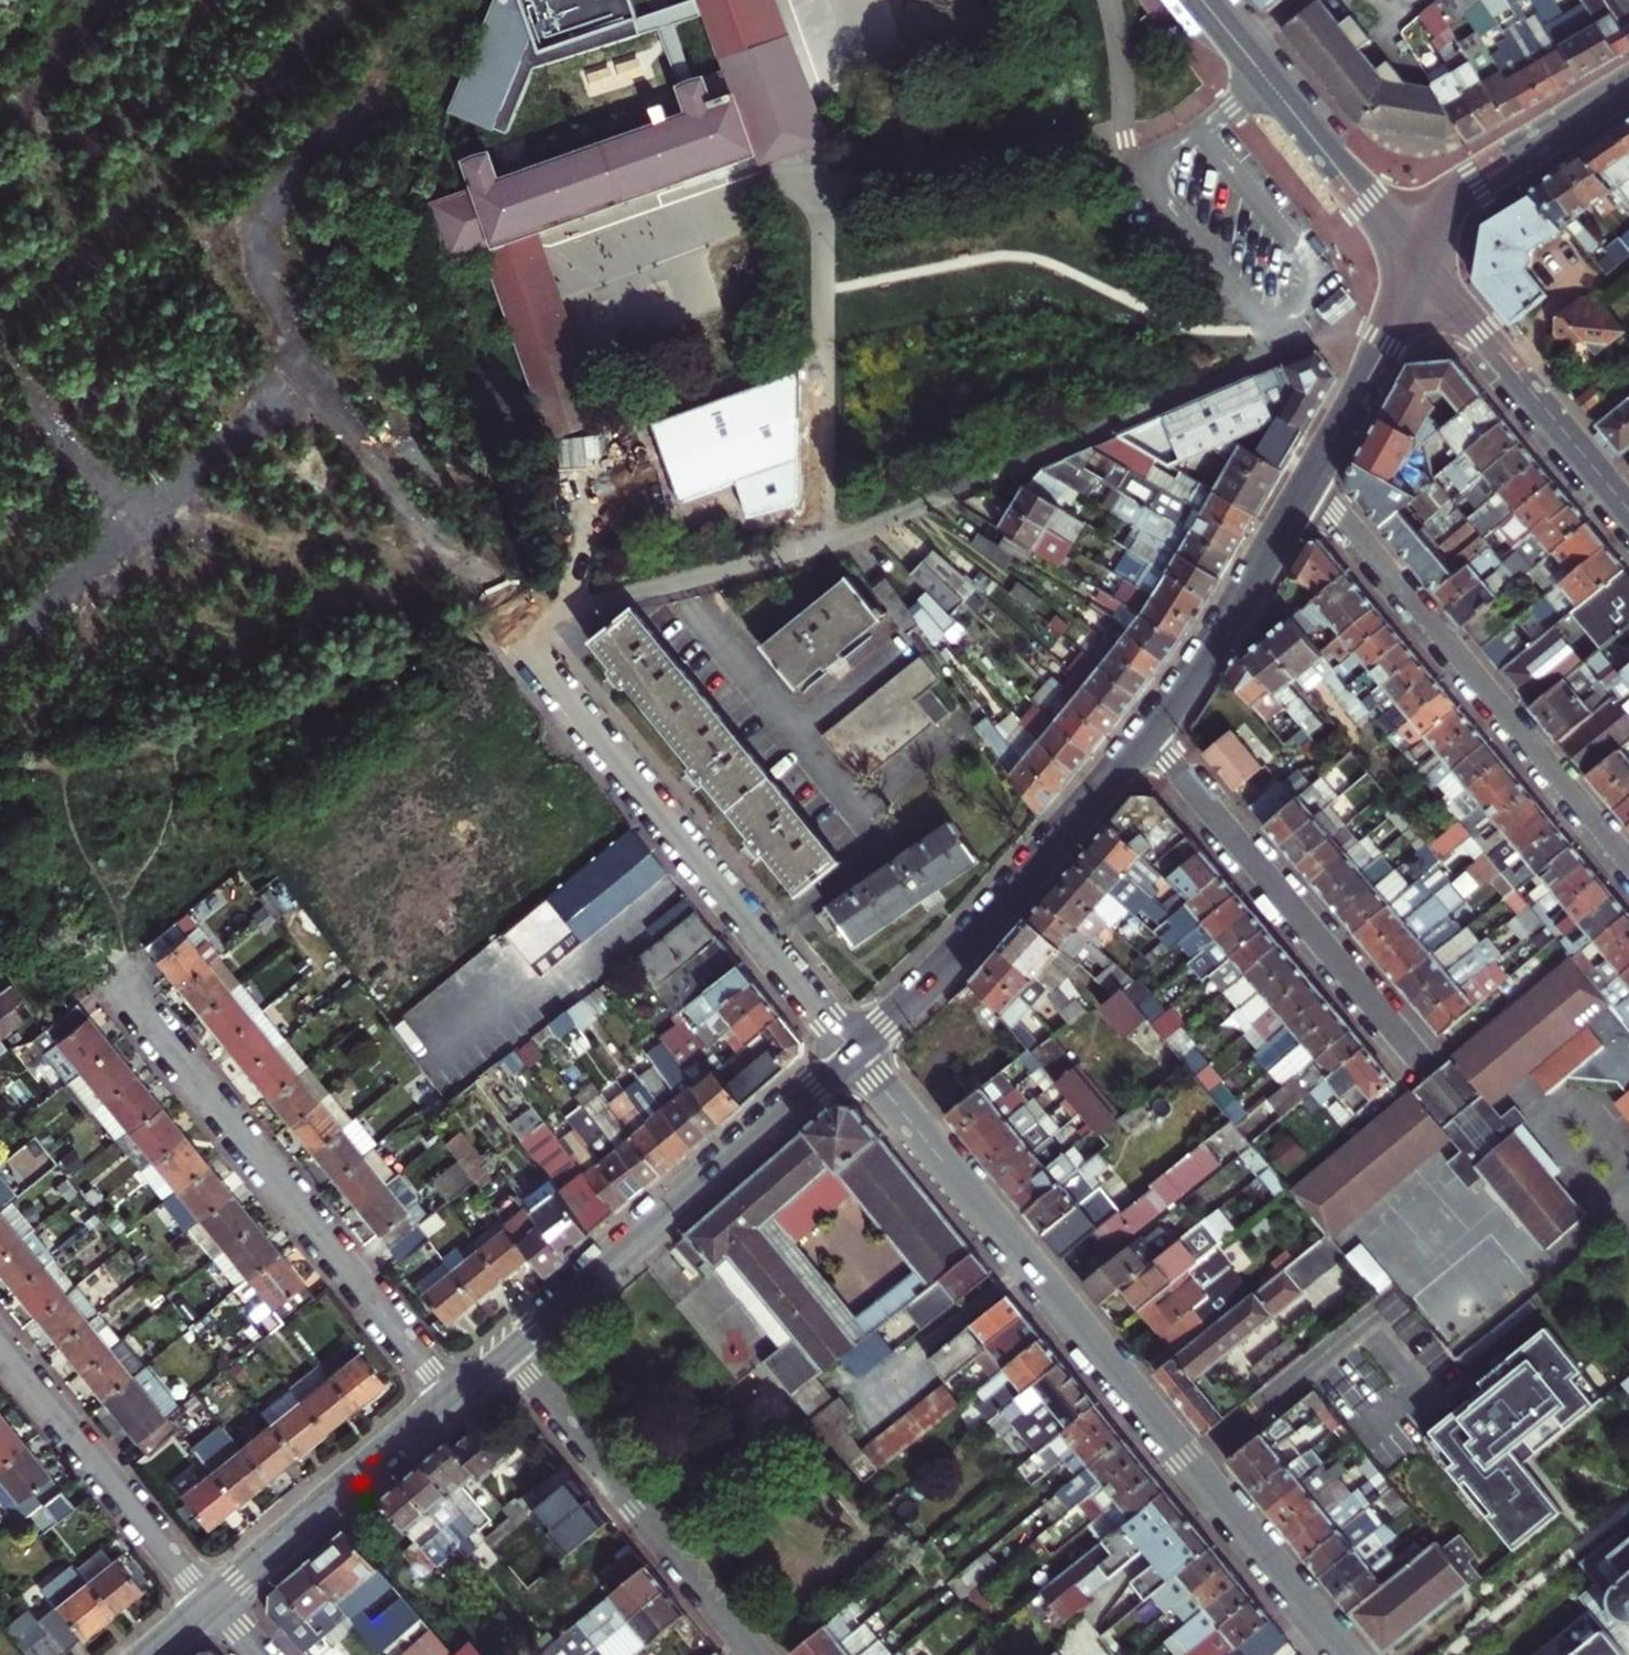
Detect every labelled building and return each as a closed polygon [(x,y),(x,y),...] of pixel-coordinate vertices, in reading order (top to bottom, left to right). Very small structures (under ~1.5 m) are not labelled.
[(449,111),(509,132),(535,67),(647,31),(636,0),(495,0),(449,111)] [(723,58),(791,33),(779,0),(702,0),(723,58)] [(1272,11),(1285,0),(1263,0),(1272,11)] [(1326,0),(1324,0),(1286,29),(1299,45),(1322,73),(1350,108),(1397,69),(1399,68),(1395,63),(1384,71),(1366,50),(1378,41),(1358,15),(1347,25),(1326,0)] [(1441,34),(1451,26),(1461,18),(1446,0),(1439,0),(1424,13),(1441,34)] [(1462,18),(1467,14),(1473,9),(1478,5),(1483,1),(1484,0),(1446,0),(1461,18),(1462,18)] [(1536,37),(1543,48),(1546,53),(1568,84),(1577,79),(1586,74),(1565,42),(1540,6),(1529,13),(1520,0),(1509,0),(1536,37)] [(1565,42),(1586,74),(1604,63),(1624,52),(1587,0),(1582,0),(1565,12),(1558,0),(1537,0),(1565,42)] [(1610,0),(1587,0),(1624,52),(1628,48),(1628,25),(1626,20),(1628,18),(1628,12),(1623,4),(1616,8),(1610,0)] [(1483,12),(1478,5),(1473,9),(1478,16),(1483,12)] [(1462,18),(1468,27),(1473,23),(1467,14),(1462,18)] [(1459,37),(1451,26),(1441,34),(1435,39),(1441,50),(1459,37)] [(758,151),(763,167),(833,143),(822,114),(791,33),(723,58),(727,67),(708,74),(694,77),(684,84),(692,108),(499,179),(492,157),(478,157),(468,165),(476,187),(434,203),(452,256),(756,146),(758,151)] [(1536,37),(1517,48),(1525,60),(1543,48),(1536,37)] [(1450,64),(1455,72),(1475,60),(1465,46),(1446,58),(1450,64)] [(1551,95),(1559,90),(1568,84),(1546,53),(1529,64),(1551,95)] [(1502,122),(1513,116),(1493,86),(1488,80),(1475,60),(1455,72),(1468,91),(1492,128),(1496,126),(1502,122)] [(1450,64),(1432,77),(1437,84),(1455,72),(1450,64)] [(1529,64),(1510,75),(1531,106),(1541,100),(1551,95),(1529,64)] [(1450,137),(1465,128),(1442,91),(1414,87),(1399,68),(1397,69),(1418,100),(1443,136),(1450,137)] [(1399,111),(1418,100),(1397,69),(1350,108),(1357,117),(1365,126),(1413,132),(1408,125),(1398,128),(1394,120),(1402,116),(1399,111)] [(1482,133),(1492,128),(1468,91),(1455,72),(1437,84),(1442,91),(1465,128),(1472,139),(1482,133)] [(1493,86),(1513,116),(1523,111),(1531,106),(1510,75),(1493,86)] [(1413,132),(1443,136),(1418,100),(1399,111),(1402,116),(1394,120),(1398,128),(1408,125),(1413,132)] [(1618,127),(1628,142),(1628,120),(1618,127)] [(1626,184),(1628,182),(1628,142),(1618,127),(1601,139),(1585,150),(1617,188),(1628,203),(1628,188),(1626,184)] [(758,151),(756,146),(452,256),(455,263),(486,251),(543,230),(715,167),(758,151)] [(1617,188),(1585,150),(1574,157),(1563,165),(1596,201),(1617,188)] [(1596,201),(1563,165),(1557,170),(1547,176),(1580,211),(1596,201)] [(1531,187),(1535,192),(1562,222),(1565,226),(1571,224),(1591,252),(1605,240),(1580,211),(1547,176),(1540,181),(1531,187)] [(1562,222),(1535,192),(1492,221),(1485,247),(1478,274),(1514,318),(1549,290),(1530,265),(1533,243),(1565,226),(1562,222)] [(543,230),(486,251),(554,438),(612,417),(588,354),(543,230)] [(1612,249),(1622,261),(1628,255),(1628,245),(1623,237),(1612,249)] [(1612,249),(1597,260),(1607,274),(1622,261),(1612,249)] [(1628,328),(1604,297),(1600,300),(1579,297),(1558,315),(1557,339),(1556,352),(1572,352),(1573,339),(1589,340),(1600,353),(1628,328)] [(1122,434),(1151,451),(1174,464),(1236,438),(1288,467),(1299,448),(1323,405),(1341,374),(1321,348),(1295,360),(1240,384),(1188,406),(1122,434)] [(1437,390),(1450,389),(1468,409),(1487,392),(1457,355),(1438,358),(1415,361),(1384,414),(1431,440),(1431,438),(1444,428),(1451,422),(1435,414),(1441,404),(1436,399),(1441,395),(1437,390)] [(801,496),(801,372),(653,424),(681,504),(738,484),(751,519),(792,504),(795,502),(798,500),(801,496)] [(1599,382),(1580,398),(1591,411),(1610,395),(1599,382)] [(1499,407),(1487,392),(1468,409),(1451,422),(1444,428),(1465,454),(1508,418),(1499,407)] [(1628,400),(1620,407),(1628,418),(1628,400)] [(1628,451),(1628,418),(1620,407),(1600,423),(1609,434),(1625,454),(1628,451)] [(1431,440),(1384,414),(1372,434),(1359,457),(1422,495),(1414,501),(1466,565),(1494,543),(1488,535),(1471,515),(1456,497),(1439,476),(1431,440)] [(1517,429),(1508,418),(1465,454),(1439,476),(1456,497),(1525,438),(1517,429)] [(1151,451),(1122,434),(1095,446),(1122,461),(1138,470),(1173,489),(1185,470),(1174,464),(1151,451)] [(1236,438),(1174,464),(1185,470),(1261,514),(1273,494),(1274,491),(1288,467),(1236,438)] [(1471,515),(1540,457),(1533,448),(1525,438),(1456,497),(1471,515)] [(1091,448),(1068,457),(1103,477),(1118,486),(1127,491),(1156,507),(1161,510),(1173,489),(1138,470),(1122,461),(1095,446),(1091,448)] [(1103,477),(1068,457),(1044,467),(1084,492),(1091,496),(1103,477)] [(1414,501),(1422,495),(1359,457),(1355,464),(1351,471),(1351,483),(1419,563),(1424,570),(1446,553),(1408,507),(1414,501)] [(1551,469),(1540,457),(1471,515),(1488,535),(1556,476),(1551,469)] [(1073,510),(1084,492),(1044,467),(1040,469),(1030,485),(1073,510)] [(1255,524),(1261,514),(1185,470),(1173,489),(1250,532),(1255,524)] [(1566,488),(1556,476),(1488,535),(1494,543),(1505,556),(1538,529),(1536,526),(1554,511),(1558,516),(1576,500),(1566,488)] [(1083,516),(1073,510),(1030,485),(1016,506),(1069,538),(1083,516)] [(1118,486),(1106,505),(1115,510),(1127,491),(1118,486)] [(1250,532),(1173,489),(1161,510),(1238,553),(1243,545),(1250,532)] [(1231,564),(1238,553),(1161,510),(1156,507),(1127,491),(1115,510),(1139,524),(1224,576),(1231,564)] [(1558,516),(1554,511),(1536,526),(1538,529),(1505,556),(1508,559),(1523,577),(1543,560),(1592,520),(1584,511),(1576,500),(1558,516)] [(1056,559),(1069,538),(1016,506),(1003,527),(1010,532),(1035,546),(1056,559)] [(1090,521),(1083,516),(1069,538),(1077,543),(1090,521)] [(1602,532),(1592,520),(1543,560),(1563,584),(1612,544),(1602,532)] [(1219,585),(1224,576),(1139,524),(1134,532),(1142,537),(1135,547),(1213,594),(1219,585)] [(982,530),(975,541),(1007,565),(1016,552),(1002,543),(982,530)] [(1016,552),(1027,559),(1035,546),(1010,532),(1002,543),(1016,552)] [(1313,538),(1298,560),(1291,572),(1313,599),(1350,569),(1329,544),(1323,537),(1318,537),(1313,538)] [(1075,546),(1077,543),(1069,538),(1056,559),(1063,564),(1075,546)] [(1204,610),(1213,594),(1135,547),(1119,538),(1104,563),(1129,578),(1140,585),(1198,619),(1204,610)] [(1494,543),(1466,565),(1461,570),(1439,588),(1447,598),(1453,606),(1508,559),(1505,556),(1494,543)] [(1612,544),(1563,584),(1537,605),(1556,628),(1628,567),(1628,565),(1621,555),(1612,544)] [(937,548),(928,558),(966,596),(978,584),(937,548)] [(1439,588),(1461,570),(1446,553),(1424,570),(1439,588)] [(966,596),(928,558),(913,572),(930,589),(951,611),(966,596)] [(1523,577),(1508,559),(1453,606),(1462,616),(1467,623),(1496,600),(1523,577)] [(1556,628),(1529,649),(1506,670),(1534,705),(1589,660),(1574,642),(1590,629),(1605,647),(1628,627),(1628,626),(1628,567),(1556,628)] [(1367,590),(1350,569),(1313,599),(1294,615),(1309,632),(1318,624),(1324,632),(1332,624),(1340,634),(1379,603),(1367,590)] [(911,632),(922,623),(911,607),(887,575),(876,584),(911,632)] [(1045,592),(1022,576),(1013,588),(1034,605),(1045,592)] [(765,646),(797,683),(824,661),(827,665),(856,642),(853,637),(881,615),(879,614),(885,609),(881,604),(876,608),(851,577),(820,602),(824,607),(800,626),(797,621),(765,646)] [(1140,585),(1129,578),(1124,587),(1135,594),(1140,585)] [(1118,596),(1131,604),(1185,638),(1192,628),(1198,619),(1140,585),(1135,594),(1124,587),(1118,596)] [(930,589),(920,597),(921,598),(944,626),(952,635),(964,624),(951,611),(930,589)] [(944,626),(921,598),(911,607),(922,623),(932,635),(944,626)] [(1496,600),(1467,623),(1478,637),(1487,647),(1511,627),(1516,623),(1496,600)] [(820,602),(797,621),(800,626),(824,607),(820,602)] [(1336,665),(1392,620),(1385,612),(1379,603),(1340,634),(1322,649),(1336,665)] [(1170,659),(1176,650),(1185,638),(1131,604),(1120,618),(1170,659)] [(772,868),(797,899),(817,882),(839,863),(815,832),(810,836),(791,813),(796,809),(745,747),(740,751),(721,728),(726,724),(674,661),(669,664),(651,642),(656,637),(631,607),(589,641),(612,669),(606,673),(618,688),(623,683),(691,766),(686,771),(697,786),(703,782),(760,853),(754,857),(767,873),(772,868)] [(1350,681),(1336,665),(1322,649),(1309,632),(1294,615),(1283,624),(1268,636),(1299,673),(1311,688),(1326,675),(1352,707),(1358,702),(1363,709),(1369,704),(1363,698),(1350,681)] [(1170,659),(1120,618),(1105,636),(1106,637),(1156,677),(1163,669),(1170,659)] [(1392,620),(1336,665),(1350,681),(1356,677),(1359,674),(1354,667),(1363,660),(1368,667),(1373,663),(1406,637),(1399,629),(1392,620)] [(1487,647),(1506,670),(1529,649),(1511,627),(1487,647)] [(1156,677),(1106,637),(1105,636),(1092,653),(1142,694),(1148,688),(1156,677)] [(1317,708),(1293,678),(1299,673),(1268,636),(1258,645),(1246,654),(1289,704),(1303,720),(1317,708)] [(656,637),(651,642),(669,664),(674,661),(656,637)] [(1406,637),(1373,663),(1386,679),(1419,652),(1413,645),(1406,637)] [(1612,664),(1615,661),(1603,648),(1591,658),(1603,672),(1612,664)] [(1246,654),(1242,650),(1235,660),(1227,672),(1269,719),(1289,704),(1246,654)] [(947,681),(938,669),(926,652),(823,733),(864,787),(955,714),(935,690),(947,681)] [(1419,652),(1386,679),(1400,697),(1433,670),(1426,660),(1419,652)] [(1126,716),(1133,708),(1142,694),(1092,653),(1075,673),(1126,716)] [(1606,675),(1591,658),(1589,660),(1534,705),(1543,715),(1549,722),(1606,675)] [(1610,680),(1619,672),(1612,664),(1603,672),(1606,675),(1610,680)] [(1619,672),(1610,680),(1618,691),(1627,701),(1628,699),(1628,664),(1619,672)] [(1440,678),(1433,670),(1400,697),(1384,710),(1378,715),(1393,734),(1400,729),(1416,716),(1449,689),(1440,678)] [(1119,725),(1126,716),(1075,673),(1062,690),(1061,690),(1112,733),(1119,725)] [(1606,675),(1549,722),(1557,732),(1562,737),(1618,691),(1610,680),(1606,675)] [(1350,681),(1363,698),(1369,693),(1356,677),(1350,681)] [(1047,710),(1095,753),(1104,743),(1112,733),(1061,690),(1062,690),(1055,683),(1038,701),(1043,706),(1047,710)] [(1457,698),(1449,689),(1416,716),(1429,731),(1462,704),(1457,698)] [(1562,737),(1577,755),(1591,773),(1628,741),(1628,699),(1627,701),(1618,691),(1562,737)] [(1384,710),(1369,693),(1363,698),(1369,704),(1378,715),(1384,710)] [(1462,704),(1429,731),(1444,749),(1477,722),(1469,713),(1462,704)] [(1095,753),(1047,710),(1043,706),(1025,722),(1030,728),(1079,772),(1087,762),(1095,753)] [(1016,746),(1064,790),(1071,781),(1079,772),(1030,728),(1025,722),(1017,713),(1001,726),(1016,746)] [(1064,790),(1016,746),(1001,726),(993,715),(979,725),(984,732),(1043,814),(1053,802),(1064,790)] [(1477,722),(1444,749),(1458,766),(1491,740),(1484,731),(1477,722)] [(745,747),(726,724),(721,728),(740,751),(745,747)] [(1309,726),(1299,734),(1309,747),(1320,761),(1334,755),(1309,726)] [(1232,727),(1206,750),(1238,787),(1264,764),(1232,727)] [(1393,734),(1407,750),(1413,745),(1400,729),(1393,734)] [(1497,747),(1491,740),(1458,766),(1436,785),(1449,802),(1504,756),(1497,747)] [(1591,773),(1599,782),(1605,789),(1628,769),(1628,741),(1591,773)] [(1428,762),(1413,745),(1407,750),(1421,768),(1428,762)] [(1309,747),(1299,754),(1308,766),(1320,761),(1309,747)] [(1421,768),(1436,785),(1458,766),(1444,749),(1428,762),(1421,768)] [(1504,756),(1449,802),(1464,819),(1470,813),(1486,801),(1518,774),(1511,764),(1504,756)] [(1605,789),(1612,799),(1619,807),(1628,798),(1628,769),(1605,789)] [(1525,781),(1518,774),(1486,801),(1500,817),(1532,790),(1525,781)] [(1285,780),(1283,778),(1252,804),(1261,813),(1268,823),(1300,796),(1285,780)] [(1317,783),(1300,796),(1268,823),(1279,835),(1285,842),(1333,802),(1317,783)] [(1539,798),(1532,790),(1500,817),(1513,833),(1546,806),(1539,798)] [(1157,791),(1135,794),(1122,810),(1112,821),(1158,862),(1193,834),(1157,791)] [(1619,807),(1626,815),(1628,819),(1628,798),(1619,807)] [(1333,802),(1285,842),(1294,852),(1302,862),(1350,821),(1333,802)] [(1546,806),(1513,833),(1528,851),(1560,824),(1553,814),(1546,806)] [(815,832),(796,809),(791,813),(810,836),(815,832)] [(1484,830),(1470,813),(1464,819),(1474,831),(1477,836),(1484,830)] [(1158,862),(1112,821),(1105,831),(1095,842),(1156,894),(1161,888),(1149,877),(1160,864),(1158,862)] [(1364,838),(1350,821),(1302,862),(1309,871),(1317,879),(1364,838)] [(1422,845),(1431,837),(1417,821),(1408,829),(1422,845)] [(619,822),(533,893),(570,939),(656,869),(634,841),(619,822)] [(981,859),(956,824),(912,854),(833,909),(836,914),(824,921),(835,939),(842,934),(847,930),(858,945),(880,929),(907,910),(922,900),(924,904),(934,897),(941,891),(939,888),(966,869),(981,859)] [(1567,832),(1560,824),(1528,851),(1541,867),(1574,840),(1567,832)] [(1488,848),(1491,852),(1498,846),(1484,830),(1477,836),(1488,848)] [(1478,856),(1488,848),(1477,836),(1474,831),(1464,839),(1478,856)] [(1193,834),(1158,862),(1160,864),(1197,896),(1226,872),(1213,858),(1193,834)] [(1446,855),(1431,837),(1422,845),(1420,847),(1435,864),(1438,862),(1446,855)] [(1378,854),(1364,838),(1317,879),(1323,887),(1330,895),(1378,854)] [(1580,848),(1574,840),(1541,867),(1556,885),(1588,858),(1580,848)] [(1150,901),(1156,894),(1095,842),(1086,852),(1078,860),(1128,904),(1138,891),(1150,901)] [(1512,863),(1498,846),(1491,852),(1502,866),(1505,869),(1512,863)] [(1478,856),(1478,857),(1492,874),(1502,866),(1491,852),(1488,848),(1478,856)] [(1383,850),(1378,854),(1330,895),(1339,905),(1345,912),(1397,866),(1383,850)] [(1588,858),(1556,885),(1570,902),(1603,875),(1595,866),(1588,858)] [(981,859),(966,869),(969,873),(983,863),(981,859)] [(1128,904),(1078,860),(1071,869),(1062,879),(1111,923),(1128,904)] [(1413,883),(1359,929),(1366,938),(1374,946),(1438,890),(1452,879),(1438,862),(1435,864),(1413,883)] [(1505,869),(1519,886),(1526,880),(1512,863),(1505,869)] [(1398,865),(1397,866),(1345,912),(1352,920),(1359,929),(1413,883),(1398,865)] [(1176,945),(1195,929),(1241,890),(1234,882),(1226,872),(1197,896),(1191,901),(1197,909),(1165,937),(1176,945)] [(1603,875),(1570,902),(1583,918),(1616,891),(1611,885),(1603,875)] [(1111,923),(1062,879),(1056,886),(1046,898),(1096,941),(1111,923)] [(1530,899),(1533,903),(1541,897),(1526,880),(1519,886),(1530,899)] [(1210,948),(1256,909),(1249,899),(1241,890),(1195,929),(1210,948)] [(1453,907),(1438,890),(1374,946),(1381,954),(1388,963),(1436,921),(1453,907)] [(1616,891),(1583,918),(1598,936),(1628,910),(1628,907),(1622,899),(1616,891)] [(648,937),(687,907),(676,893),(637,924),(648,937)] [(1546,919),(1547,920),(1555,914),(1541,897),(1533,903),(1544,916),(1546,919)] [(1079,959),(1096,941),(1046,898),(1041,903),(1038,907),(1030,917),(1079,959)] [(1530,899),(1509,917),(1523,934),(1544,916),(1533,903),(1530,899)] [(648,937),(624,956),(646,984),(708,933),(698,919),(687,907),(648,937)] [(170,916),(168,918),(201,960),(212,950),(179,909),(170,916)] [(836,914),(833,909),(821,917),(824,921),(836,914)] [(1261,913),(1256,909),(1210,948),(1224,964),(1270,925),(1264,917),(1261,913)] [(907,910),(880,929),(882,933),(910,914),(907,910)] [(1598,936),(1612,953),(1628,939),(1628,910),(1598,936)] [(1568,930),(1555,914),(1547,920),(1558,933),(1561,936),(1568,930)] [(1098,1125),(1103,1131),(1121,1117),(1081,1066),(1112,1042),(1110,1028),(1083,996),(1078,1001),(1063,987),(1074,975),(1084,963),(1079,959),(1030,917),(1018,930),(1005,945),(1058,992),(1055,996),(1062,1004),(1074,1018),(1045,1042),(1036,1050),(1045,1061),(1072,1093),(1072,1094),(1085,1109),(1093,1118),(1098,1125)] [(138,943),(137,943),(153,964),(170,985),(201,960),(168,918),(158,926),(146,936),(138,943)] [(1587,945),(1598,936),(1583,918),(1568,930),(1583,948),(1587,945)] [(1546,919),(1534,929),(1546,944),(1558,933),(1547,920),(1546,919)] [(1451,937),(1436,921),(1388,963),(1396,972),(1402,979),(1451,937)] [(1278,934),(1270,925),(1224,964),(1238,980),(1284,941),(1278,934)] [(1583,948),(1568,930),(1561,936),(1568,945),(1576,955),(1583,948)] [(646,984),(667,1012),(672,1008),(731,960),(720,947),(708,933),(646,984)] [(1466,954),(1417,996),(1425,1006),(1430,1012),(1495,957),(1503,951),(1489,934),(1466,954)] [(1466,954),(1451,937),(1402,979),(1410,989),(1417,996),(1466,954)] [(1612,953),(1601,962),(1590,971),(1604,988),(1628,968),(1628,939),(1612,953)] [(1292,950),(1284,941),(1238,980),(1252,998),(1299,959),(1292,950)] [(1038,1007),(1046,1016),(1062,1004),(1055,996),(1058,992),(1005,945),(998,954),(990,963),(1036,1006),(1038,1007)] [(1568,945),(1430,1062),(1463,1100),(1480,1085),(1487,1094),(1526,1061),(1546,1084),(1566,1067),(1625,1080),(1613,1090),(1628,1110),(1628,1018),(1618,1005),(1604,988),(1590,971),(1576,955),(1568,945)] [(1590,971),(1601,962),(1587,945),(1583,948),(1576,955),(1590,971)] [(212,950),(201,960),(224,988),(235,979),(212,950)] [(1510,974),(1495,957),(1430,1012),(1438,1022),(1445,1030),(1510,974)] [(1307,968),(1299,959),(1252,998),(1267,1016),(1314,977),(1307,968)] [(190,1009),(193,1013),(224,988),(201,960),(170,985),(182,999),(190,1009)] [(684,1025),(743,976),(736,966),(731,960),(672,1008),(676,1015),(684,1025)] [(1138,977),(1121,962),(1102,979),(1120,994),(1112,1000),(1136,1030),(1153,1016),(1128,986),(1138,977)] [(1025,1018),(1036,1006),(990,963),(983,971),(976,979),(1031,1045),(1036,1050),(1045,1042),(1025,1018)] [(1618,1005),(1628,996),(1628,968),(1604,988),(1618,1005)] [(4,1021),(23,1007),(0,975),(0,1015),(4,1021)] [(1063,987),(1078,1001),(1083,996),(1074,975),(1063,987)] [(684,1025),(698,1043),(758,994),(751,986),(743,976),(684,1025)] [(1322,985),(1314,977),(1267,1016),(1281,1032),(1328,993),(1322,985)] [(235,979),(224,988),(245,1014),(256,1006),(235,979)] [(974,1059),(955,1074),(971,1095),(1003,1068),(1022,1052),(1031,1045),(976,979),(954,999),(974,1022),(981,1016),(999,1038),(974,1059)] [(584,1012),(600,999),(589,984),(572,995),(584,1012)] [(245,1014),(224,988),(193,1013),(203,1026),(214,1039),(245,1014)] [(1295,1049),(1342,1009),(1335,1001),(1328,993),(1281,1032),(1295,1049)] [(750,1031),(773,1012),(765,1003),(758,994),(698,1043),(691,1049),(705,1066),(738,1040),(750,1031)] [(584,1012),(572,995),(556,1008),(568,1024),(584,1012)] [(1628,1018),(1628,996),(1618,1005),(1628,1018)] [(36,1025),(70,1066),(103,1040),(86,1019),(69,999),(36,1025)] [(256,1006),(245,1014),(268,1043),(279,1034),(256,1006)] [(568,1024),(556,1008),(539,1021),(565,1054),(581,1041),(568,1024)] [(1310,1066),(1357,1026),(1350,1019),(1342,1009),(1295,1049),(1310,1066)] [(794,1049),(794,1039),(773,1012),(750,1031),(760,1042),(778,1063),(784,1058),(794,1049)] [(268,1043),(245,1014),(214,1039),(227,1056),(237,1068),(268,1043)] [(684,1025),(676,1015),(650,1035),(714,1119),(722,1112),(735,1101),(717,1080),(705,1066),(691,1049),(698,1043),(684,1025)] [(70,1066),(36,1025),(23,1036),(57,1077),(70,1066)] [(1364,1034),(1357,1026),(1310,1066),(1275,1096),(1281,1103),(1309,1080),(1306,1076),(1309,1073),(1319,1085),(1370,1042),(1364,1034)] [(745,1091),(778,1063),(760,1042),(750,1031),(738,1040),(748,1053),(717,1080),(735,1101),(745,1091)] [(289,1070),(301,1061),(279,1034),(268,1043),(289,1070)] [(706,1126),(714,1119),(650,1035),(635,1046),(648,1063),(699,1132),(706,1126)] [(116,1056),(103,1040),(70,1066),(94,1097),(127,1070),(116,1056)] [(1345,1084),(1363,1106),(1399,1077),(1386,1061),(1370,1042),(1319,1085),(1317,1087),(1326,1099),(1345,1084)] [(268,1043),(237,1068),(249,1082),(259,1095),(289,1070),(268,1043)] [(1036,1069),(1045,1061),(1036,1050),(1031,1045),(1022,1052),(1036,1069)] [(1144,1099),(1173,1076),(1167,1069),(1154,1053),(1126,1076),(1144,1099)] [(1191,1062),(1184,1055),(1167,1069),(1173,1076),(1191,1062)] [(311,1097),(322,1088),(301,1061),(289,1070),(311,1097)] [(1449,1112),(1436,1123),(1443,1132),(1455,1145),(1440,1158),(1463,1186),(1485,1168),(1477,1158),(1516,1127),(1523,1121),(1530,1115),(1514,1096),(1500,1109),(1487,1094),(1480,1085),(1463,1100),(1430,1062),(1424,1067),(1417,1073),(1449,1112)] [(633,1077),(683,1146),(692,1138),(699,1132),(648,1063),(631,1076),(633,1077)] [(70,1066),(57,1077),(81,1108),(85,1105),(94,1097),(70,1066)] [(958,1123),(963,1129),(997,1101),(1016,1085),(1003,1068),(971,1095),(950,1112),(958,1123)] [(141,1088),(127,1070),(94,1097),(85,1105),(98,1122),(98,1121),(109,1113),(120,1127),(152,1101),(141,1088)] [(311,1097),(289,1070),(259,1095),(270,1109),(280,1122),(311,1097)] [(1291,1184),(1328,1230),(1443,1132),(1436,1123),(1449,1112),(1417,1073),(1289,1181),(1291,1184)] [(633,1077),(618,1090),(618,1091),(669,1158),(674,1154),(683,1146),(633,1077)] [(322,1088),(311,1097),(333,1125),(344,1116),(322,1088)] [(576,1104),(638,1184),(645,1178),(655,1170),(603,1103),(593,1090),(576,1104)] [(662,1164),(669,1158),(618,1091),(603,1103),(655,1170),(662,1164)] [(997,1101),(963,1129),(970,1138),(976,1145),(1028,1101),(1022,1093),(1003,1108),(997,1101)] [(1037,1094),(1028,1101),(976,1145),(982,1152),(983,1154),(990,1162),(1042,1119),(1051,1111),(1037,1094)] [(1078,1115),(1085,1109),(1072,1094),(1065,1100),(1078,1115)] [(333,1125),(311,1097),(280,1122),(291,1135),(296,1141),(303,1150),(333,1125)] [(843,1186),(908,1263),(904,1267),(905,1283),(910,1290),(965,1245),(949,1226),(845,1100),(826,1101),(758,1161),(720,1194),(676,1233),(705,1265),(715,1256),(783,1335),(758,1357),(787,1392),(810,1373),(835,1353),(861,1331),(847,1314),(786,1240),(843,1186)] [(120,1127),(119,1128),(143,1157),(176,1131),(165,1117),(152,1101),(120,1127)] [(557,1143),(524,1101),(498,1123),(544,1181),(583,1231),(599,1217),(608,1209),(557,1143)] [(433,1133),(448,1154),(451,1158),(466,1146),(448,1122),(444,1125),(428,1104),(417,1112),(433,1133)] [(571,1130),(623,1197),(631,1189),(638,1184),(576,1104),(560,1116),(571,1130)] [(1227,1107),(1220,1112),(1228,1122),(1235,1116),(1227,1107)] [(1051,1111),(1042,1119),(1055,1134),(1064,1127),(1051,1111)] [(120,1127),(109,1113),(98,1121),(110,1136),(119,1128),(120,1127)] [(344,1116),(333,1125),(303,1150),(313,1162),(324,1176),(354,1152),(366,1143),(369,1140),(347,1114),(344,1116)] [(1088,1133),(1098,1125),(1093,1118),(1083,1127),(1088,1133)] [(1042,1119),(990,1162),(997,1171),(1002,1177),(1055,1134),(1042,1119)] [(1561,1166),(1523,1121),(1516,1127),(1554,1172),(1561,1166)] [(1547,1244),(1588,1211),(1554,1172),(1516,1127),(1477,1158),(1485,1168),(1547,1244)] [(110,1136),(106,1139),(129,1167),(143,1157),(119,1128),(110,1136)] [(557,1143),(608,1209),(615,1203),(623,1197),(571,1130),(557,1143)] [(176,1131),(143,1157),(166,1186),(200,1160),(189,1146),(176,1131)] [(1068,1149),(1055,1134),(1002,1177),(1010,1187),(1015,1193),(1068,1149)] [(1273,1163),(1281,1171),(1302,1154),(1287,1135),(1265,1153),(1273,1163)] [(1077,1142),(1068,1149),(1015,1193),(1025,1206),(1028,1209),(1089,1157),(1077,1142)] [(376,1179),(387,1170),(366,1143),(354,1152),(376,1179)] [(1199,1145),(1124,1206),(1096,1228),(1104,1237),(1113,1249),(1218,1165),(1199,1145)] [(469,1180),(482,1169),(466,1146),(451,1158),(465,1176),(469,1180)] [(1089,1157),(1028,1209),(1036,1219),(1045,1231),(1105,1182),(1099,1176),(1115,1162),(1102,1146),(1089,1157)] [(376,1179),(354,1152),(324,1176),(332,1186),(346,1203),(376,1179)] [(503,1152),(491,1162),(508,1185),(521,1174),(503,1152)] [(448,1154),(422,1174),(439,1196),(465,1176),(451,1158),(448,1154)] [(153,1197),(166,1186),(143,1157),(129,1167),(153,1197)] [(200,1160),(166,1186),(192,1219),(225,1192),(213,1176),(200,1160)] [(1289,1181),(1281,1171),(1273,1163),(1261,1173),(1278,1194),(1291,1184),(1289,1181)] [(387,1170),(376,1179),(409,1220),(420,1212),(407,1196),(408,1190),(390,1168),(387,1170)] [(5,1200),(13,1193),(0,1176),(0,1203),(5,1200)] [(59,1179),(51,1186),(61,1198),(69,1192),(59,1179)] [(364,1225),(379,1244),(409,1220),(376,1179),(346,1203),(364,1225)] [(517,1195),(561,1251),(572,1241),(583,1231),(544,1181),(539,1184),(536,1180),(517,1195)] [(1124,1206),(1105,1182),(1045,1231),(1053,1242),(1064,1255),(1096,1228),(1124,1206)] [(166,1186),(153,1197),(179,1229),(192,1219),(166,1186)] [(502,1225),(525,1254),(539,1273),(552,1263),(563,1254),(561,1251),(517,1195),(512,1189),(489,1207),(494,1214),(502,1225)] [(237,1206),(225,1192),(192,1219),(216,1249),(250,1222),(237,1206)] [(0,1203),(0,1249),(24,1230),(27,1227),(5,1200),(0,1203)] [(1221,1204),(1210,1214),(1227,1235),(1239,1226),(1221,1204)] [(420,1212),(409,1220),(419,1233),(437,1217),(428,1205),(420,1212)] [(82,1208),(73,1215),(82,1225),(90,1219),(82,1208)] [(502,1225),(494,1214),(467,1236),(475,1246),(502,1225)] [(1227,1235),(1210,1214),(1160,1253),(1125,1282),(1133,1292),(1142,1303),(1217,1243),(1227,1235)] [(203,1259),(216,1249),(192,1219),(179,1229),(203,1259)] [(419,1233),(409,1220),(379,1244),(389,1257),(419,1233)] [(239,1277),(273,1251),(261,1236),(250,1222),(216,1249),(239,1277)] [(512,1264),(525,1254),(502,1225),(475,1246),(499,1275),(512,1264)] [(51,1246),(54,1251),(79,1231),(76,1227),(51,1246)] [(0,1249),(0,1280),(7,1289),(46,1257),(24,1230),(0,1249)] [(1348,1255),(1328,1230),(1298,1255),(1287,1264),(1306,1288),(1348,1255)] [(1160,1253),(1144,1233),(1085,1281),(1095,1294),(1101,1301),(1125,1282),(1160,1253)] [(475,1246),(467,1236),(439,1259),(448,1268),(475,1246)] [(1217,1243),(1142,1303),(1153,1317),(1162,1328),(1238,1268),(1217,1243)] [(975,1257),(965,1245),(910,1290),(906,1293),(895,1302),(914,1325),(918,1321),(983,1267),(975,1257)] [(485,1286),(499,1275),(475,1246),(448,1268),(471,1298),(485,1286)] [(1276,1259),(1283,1268),(1287,1264),(1298,1255),(1291,1247),(1276,1259)] [(216,1249),(203,1259),(226,1287),(239,1277),(216,1249)] [(273,1251),(239,1277),(226,1287),(251,1319),(264,1308),(275,1322),(308,1295),(290,1272),(273,1251)] [(46,1257),(7,1289),(18,1302),(30,1317),(69,1286),(46,1257)] [(439,1259),(410,1282),(418,1292),(448,1268),(439,1259)] [(1171,1373),(1183,1388),(1206,1369),(1306,1288),(1287,1264),(1283,1268),(1255,1290),(1180,1352),(1168,1362),(1175,1370),(1171,1373)] [(847,1314),(861,1331),(870,1324),(895,1302),(906,1293),(910,1290),(905,1283),(904,1267),(847,1314)] [(418,1292),(441,1321),(455,1310),(471,1298),(448,1268),(418,1292)] [(1238,1268),(1162,1328),(1170,1339),(1180,1352),(1255,1290),(1238,1268)] [(69,1286),(30,1317),(42,1331),(53,1345),(92,1314),(69,1286)] [(972,1384),(1036,1332),(1025,1319),(1010,1300),(1001,1289),(921,1354),(940,1376),(856,1446),(844,1431),(850,1426),(843,1417),(849,1411),(833,1392),(829,1396),(806,1414),(859,1478),(876,1464),(972,1384)] [(275,1322),(264,1308),(251,1319),(262,1332),(275,1322)] [(92,1314),(53,1345),(64,1358),(74,1371),(113,1340),(92,1314)] [(1607,1390),(1550,1320),(1483,1374),(1488,1379),(1485,1382),(1434,1423),(1459,1454),(1451,1459),(1517,1542),(1564,1504),(1526,1456),(1531,1452),(1607,1390)] [(870,1324),(861,1331),(835,1353),(852,1371),(886,1344),(870,1324)] [(971,1400),(982,1414),(1054,1354),(1046,1343),(1036,1332),(972,1384),(979,1394),(971,1400)] [(1292,1332),(1251,1366),(1264,1383),(1306,1348),(1292,1332)] [(113,1340),(74,1371),(85,1384),(95,1397),(135,1366),(113,1340)] [(348,1348),(319,1373),(346,1405),(363,1391),(375,1381),(348,1348)] [(1007,1418),(1031,1446),(1090,1397),(1072,1375),(1054,1354),(982,1414),(994,1429),(1007,1418)] [(281,1384),(290,1396),(319,1373),(308,1360),(280,1383),(281,1384)] [(135,1366),(95,1397),(114,1421),(129,1439),(158,1416),(173,1404),(139,1362),(135,1366)] [(1168,1384),(1176,1394),(1183,1388),(1171,1373),(1175,1370),(1168,1362),(1158,1370),(1168,1384)] [(1218,1384),(1206,1369),(1183,1388),(1176,1394),(1188,1408),(1218,1384)] [(290,1396),(317,1428),(332,1416),(346,1405),(319,1373),(290,1396)] [(829,1396),(810,1373),(787,1392),(806,1414),(829,1396)] [(1224,1379),(1218,1384),(1188,1408),(1206,1430),(1242,1400),(1224,1379)] [(290,1396),(281,1384),(251,1409),(260,1421),(290,1396)] [(1330,1401),(1317,1386),(1309,1392),(1322,1407),(1330,1401)] [(317,1428),(290,1396),(260,1421),(287,1453),(302,1440),(317,1428)] [(1041,1468),(1057,1454),(1104,1414),(1097,1405),(1090,1397),(1031,1446),(1026,1450),(1041,1468)] [(1299,1426),(1286,1410),(1263,1429),(1228,1457),(1237,1467),(1242,1473),(1289,1434),(1299,1426)] [(463,1422),(469,1429),(481,1418),(476,1412),(463,1422)] [(1057,1454),(1071,1470),(1118,1431),(1111,1422),(1104,1414),(1057,1454)] [(169,1430),(158,1416),(129,1439),(141,1454),(169,1430)] [(507,1449),(481,1418),(469,1429),(466,1431),(447,1447),(470,1474),(473,1478),(507,1449)] [(271,1465),(287,1453),(260,1421),(230,1445),(255,1477),(271,1465)] [(0,1422),(0,1455),(16,1442),(5,1428),(0,1422)] [(241,1489),(255,1477),(230,1445),(212,1423),(183,1447),(201,1469),(226,1500),(241,1489)] [(1118,1431),(1071,1470),(1040,1496),(1054,1513),(1075,1496),(1133,1449),(1125,1440),(1118,1431)] [(1302,1451),(1289,1434),(1242,1473),(1250,1483),(1255,1489),(1302,1451)] [(430,1450),(417,1461),(458,1510),(473,1527),(486,1516),(458,1483),(470,1474),(447,1447),(441,1440),(430,1450)] [(16,1442),(0,1455),(0,1506),(9,1499),(18,1510),(21,1508),(50,1484),(33,1463),(16,1442)] [(1133,1449),(1075,1496),(1089,1513),(1146,1465),(1140,1457),(1133,1449)] [(1302,1451),(1255,1489),(1264,1501),(1268,1506),(1315,1467),(1302,1451)] [(473,1548),(448,1519),(458,1510),(417,1461),(408,1469),(396,1479),(442,1534),(450,1543),(462,1557),(473,1548)] [(896,1486),(876,1464),(859,1478),(878,1501),(896,1486)] [(1081,1520),(1095,1538),(1161,1483),(1152,1472),(1146,1465),(1089,1513),(1081,1520)] [(1385,1489),(1396,1481),(1383,1465),(1372,1473),(1385,1489)] [(1329,1483),(1315,1467),(1268,1506),(1274,1513),(1277,1517),(1281,1522),(1329,1483)] [(211,1513),(226,1500),(201,1469),(172,1492),(198,1524),(211,1513)] [(540,1499),(527,1510),(562,1553),(603,1518),(586,1498),(568,1476),(540,1499)] [(450,1543),(442,1534),(396,1479),(386,1487),(373,1498),(408,1540),(397,1550),(416,1573),(450,1543)] [(1385,1489),(1382,1492),(1397,1510),(1410,1499),(1396,1481),(1385,1489)] [(1206,1538),(1184,1511),(1161,1483),(1095,1538),(1051,1575),(1038,1586),(1062,1615),(1088,1592),(1084,1587),(1138,1542),(1140,1544),(1142,1543),(1154,1532),(1164,1544),(1151,1554),(1154,1559),(1142,1569),(1153,1583),(1206,1538)] [(1329,1483),(1281,1522),(1289,1531),(1294,1537),(1341,1499),(1329,1483)] [(64,1501),(50,1484),(21,1508),(35,1524),(64,1501)] [(510,1494),(496,1505),(512,1523),(527,1510),(540,1499),(528,1484),(513,1497),(510,1494)] [(1355,1487),(1341,1499),(1294,1537),(1303,1549),(1307,1553),(1367,1504),(1369,1503),(1355,1487)] [(1367,1504),(1307,1553),(1317,1566),(1322,1571),(1374,1527),(1382,1522),(1367,1504)] [(1384,1540),(1374,1527),(1322,1571),(1332,1584),(1338,1591),(1372,1562),(1366,1554),(1384,1540)] [(1628,1537),(1626,1533),(1621,1527),(1584,1557),(1600,1578),(1585,1590),(1595,1602),(1608,1618),(1628,1644),(1628,1537)] [(1370,1631),(1385,1649),(1474,1576),(1481,1571),(1483,1570),(1472,1555),(1481,1548),(1465,1528),(1446,1543),(1438,1534),(1403,1563),(1351,1607),(1370,1631)] [(319,1545),(300,1562),(329,1596),(344,1612),(378,1652),(416,1619),(397,1597),(369,1621),(357,1607),(385,1583),(338,1529),(319,1545)] [(1154,1532),(1142,1543),(1151,1554),(1164,1544),(1154,1532)] [(1213,1547),(1206,1538),(1153,1583),(1145,1589),(1158,1605),(1167,1598),(1219,1554),(1213,1547)] [(98,1542),(68,1566),(78,1577),(107,1553),(98,1542)] [(627,1546),(601,1568),(615,1585),(641,1564),(635,1556),(627,1546)] [(994,1562),(981,1546),(942,1578),(955,1593),(963,1586),(973,1579),(994,1562)] [(113,1560),(107,1553),(78,1577),(103,1608),(119,1595),(132,1584),(131,1582),(113,1560)] [(121,1553),(113,1560),(131,1582),(139,1575),(121,1553)] [(1351,1607),(1403,1563),(1395,1553),(1376,1567),(1372,1562),(1338,1591),(1346,1601),(1351,1607)] [(1219,1554),(1167,1598),(1181,1615),(1234,1571),(1226,1562),(1219,1554)] [(78,1577),(68,1566),(64,1560),(34,1585),(48,1602),(33,1614),(23,1601),(0,1620),(0,1623),(26,1654),(48,1654),(81,1627),(103,1608),(78,1577)] [(255,1600),(285,1633),(305,1617),(319,1633),(344,1612),(329,1596),(300,1562),(280,1578),(255,1600)] [(540,1649),(545,1654),(579,1654),(593,1643),(661,1588),(652,1577),(641,1564),(615,1585),(540,1649)] [(1181,1615),(1167,1626),(1183,1645),(1249,1590),(1241,1580),(1234,1571),(1181,1615)] [(973,1579),(963,1586),(977,1603),(986,1595),(973,1579)] [(681,1612),(673,1602),(661,1588),(593,1643),(600,1652),(597,1654),(627,1654),(681,1612)] [(1187,1654),(1213,1654),(1266,1611),(1260,1603),(1258,1601),(1249,1590),(1183,1645),(1180,1647),(1187,1654)] [(785,1651),(789,1654),(813,1654),(846,1627),(855,1620),(846,1610),(852,1605),(846,1599),(785,1651)] [(1595,1602),(1529,1654),(1628,1654),(1628,1644),(1608,1618),(1595,1602)] [(1285,1634),(1275,1622),(1266,1611),(1213,1654),(1258,1654),(1285,1634)] [(875,1632),(861,1615),(855,1620),(846,1627),(813,1654),(848,1654),(875,1632)] [(1180,1647),(1183,1645),(1167,1626),(1158,1634),(1173,1652),(1180,1647)] [(447,1654),(425,1629),(397,1654),(447,1654)] [(848,1654),(881,1654),(889,1648),(875,1632),(848,1654)] [(448,1654),(449,1654),(481,1654),(466,1637),(448,1654)] [(940,1643),(926,1654),(950,1654),(940,1643)] [(881,1654),(899,1654),(892,1646),(889,1648),(881,1654)]
